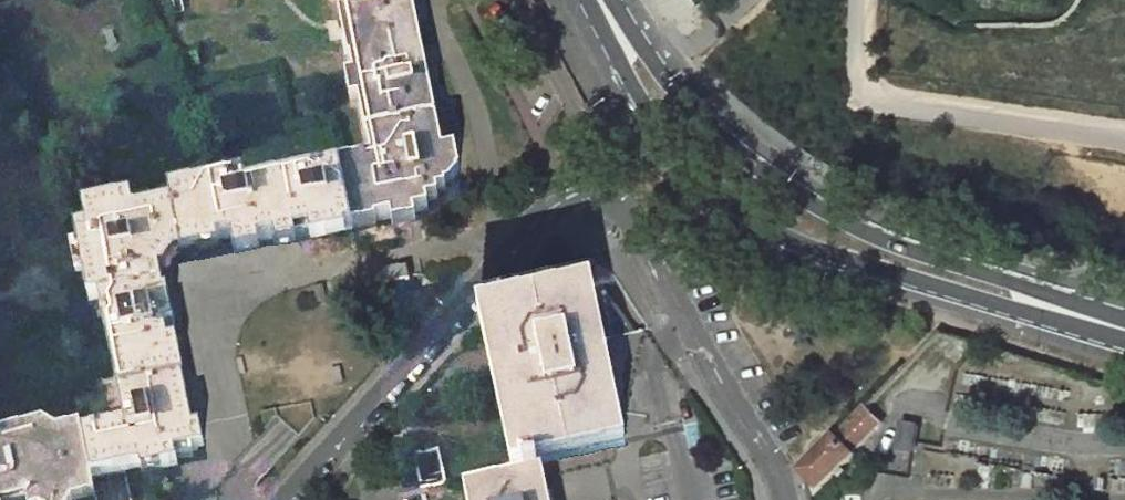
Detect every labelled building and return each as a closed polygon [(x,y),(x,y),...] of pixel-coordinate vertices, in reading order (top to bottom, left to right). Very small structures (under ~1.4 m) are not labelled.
[(349,55),(366,134),(367,134),(436,120),(412,0),(338,0),(349,55)] [(436,120),(367,134),(372,158),(339,164),(352,228),(376,224),(375,221),(428,210),(426,201),(438,199),(437,192),(446,191),(443,176),(459,173),(454,149),(442,151),(436,120)] [(232,246),(307,231),(308,237),(352,228),(339,164),(247,182),(245,173),(166,189),(169,203),(178,248),(230,239),(232,246)] [(74,230),(89,302),(98,300),(164,288),(157,253),(178,248),(169,203),(135,209),(131,197),(81,207),(85,227),(74,230)] [(13,255),(9,242),(0,245),(0,258),(6,257),(13,255)] [(398,296),(399,299),(417,295),(419,289),(415,285),(413,278),(411,277),(407,276),(385,280),(383,284),(386,283),(387,289),(386,294),(391,297),(398,296)] [(174,381),(164,330),(172,328),(164,288),(98,300),(117,394),(174,381)] [(586,293),(485,315),(504,402),(517,465),(522,464),(539,460),(619,443),(596,340),(586,293)] [(143,476),(178,469),(176,456),(197,451),(192,427),(182,381),(174,381),(117,394),(124,425),(81,435),(91,480),(123,474),(142,470),(143,476)] [(870,407),(808,470),(824,487),(858,453),(856,450),(884,422),(870,407)] [(72,499),(94,495),(91,480),(81,435),(79,424),(57,430),(42,421),(0,430),(0,499),(72,499)] [(919,425),(905,423),(901,448),(915,450),(919,425)] [(464,490),(467,499),(548,499),(539,460),(522,464),(525,477),(464,490)]
